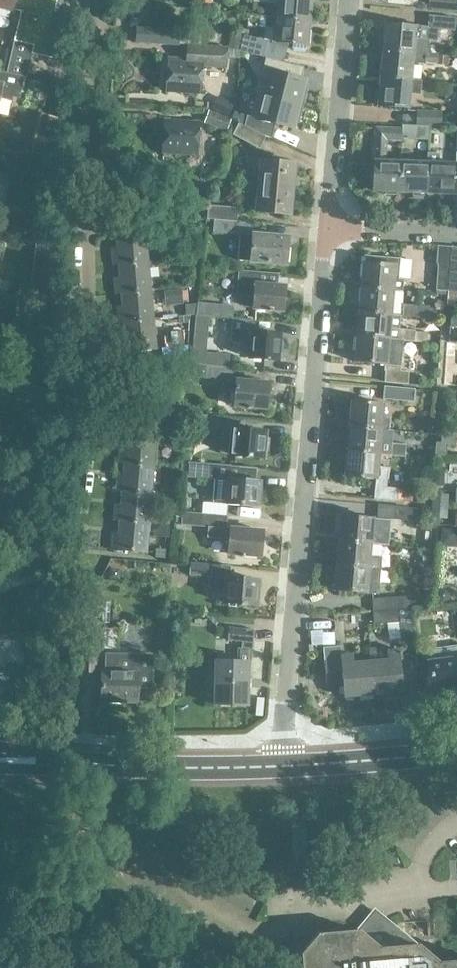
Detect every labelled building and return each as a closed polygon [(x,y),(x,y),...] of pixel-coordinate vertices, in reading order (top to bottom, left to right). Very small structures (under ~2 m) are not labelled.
[(18,12),(18,11),(29,13),(32,0),(0,0),(0,8),(18,12)] [(18,12),(12,41),(34,46),(32,56),(53,60),(59,30),(53,29),(57,11),(54,10),(57,0),(32,0),(29,13),(18,11),(18,12)] [(191,8),(209,10),(210,0),(192,0),(191,8)] [(309,21),(310,0),(253,0),(253,2),(278,4),(276,18),(309,21)] [(456,12),(456,0),(429,0),(428,9),(456,12)] [(309,21),(276,18),(248,16),(247,27),(276,29),(274,43),(307,45),(309,21)] [(381,50),(412,52),(413,38),(435,40),(436,29),(454,30),(456,18),(428,16),(426,28),(383,24),(381,50)] [(263,58),(267,41),(244,35),(244,36),(232,34),(228,48),(263,58)] [(186,44),(185,60),(166,59),(164,93),(201,95),(203,67),(226,69),(227,47),(186,44)] [(379,78),(409,80),(411,63),(437,65),(437,64),(438,56),(438,55),(412,52),(381,50),(379,78)] [(449,56),(438,56),(437,64),(448,65),(449,56)] [(302,87),(304,81),(285,77),(289,64),(265,59),(256,94),(302,106),(306,88),(302,87)] [(18,97),(23,76),(0,71),(0,99),(11,102),(12,96),(18,97)] [(409,80),(379,78),(377,106),(407,108),(408,94),(420,95),(421,81),(409,80)] [(297,123),(302,106),(256,94),(250,117),(246,116),(243,126),(264,136),(267,122),(292,128),(294,122),(297,123)] [(233,105),(218,97),(211,109),(226,116),(233,105)] [(204,123),(226,131),(231,119),(208,111),(204,123)] [(416,126),(441,127),(441,112),(417,111),(416,126)] [(32,150),(31,152),(32,152),(53,157),(57,117),(41,113),(32,150)] [(199,123),(163,121),(161,155),(197,157),(199,123)] [(232,135),(259,150),(265,138),(238,123),(232,135)] [(399,192),(401,162),(384,161),(385,141),(401,141),(400,149),(401,149),(402,137),(401,137),(402,129),(373,127),(373,138),(374,138),(372,191),(399,192)] [(10,178),(12,171),(28,174),(32,156),(31,156),(23,155),(0,150),(0,176),(10,178)] [(428,163),(427,193),(454,194),(455,164),(439,163),(439,153),(427,153),(427,163),(428,163)] [(256,186),(291,190),(293,163),(258,160),(256,186)] [(401,162),(399,192),(427,193),(428,163),(427,163),(401,162)] [(291,190),(256,186),(254,212),(289,215),(291,190)] [(206,220),(213,220),(236,222),(237,208),(207,205),(206,220)] [(236,222),(213,220),(212,233),(239,235),(237,261),(285,264),(287,238),(252,236),(253,223),(236,222)] [(112,266),(118,266),(147,263),(144,233),(115,236),(116,250),(111,250),(112,266)] [(403,279),(398,279),(400,259),(363,256),(363,257),(364,257),(364,262),(362,262),(360,288),(391,290),(402,291),(403,279)] [(37,286),(31,286),(20,285),(19,297),(49,300),(53,288),(51,262),(40,262),(37,286)] [(115,295),(121,295),(150,292),(147,263),(118,266),(119,279),(113,279),(115,295)] [(446,291),(448,268),(437,267),(435,291),(446,292),(446,291)] [(446,291),(456,291),(456,268),(448,268),(446,291)] [(234,293),(237,294),(242,307),(252,308),(281,311),(283,286),(256,284),(257,274),(236,272),(234,293)] [(358,312),(389,315),(391,290),(360,288),(358,312)] [(446,292),(447,292),(446,306),(456,306),(456,291),(446,291),(446,292)] [(118,324),(123,324),(152,321),(150,292),(121,295),(122,307),(116,308),(118,324)] [(402,317),(426,318),(426,307),(418,306),(418,305),(402,304),(402,317)] [(356,337),(402,341),(422,343),(423,333),(415,333),(415,330),(388,328),(389,315),(358,312),(356,337)] [(451,315),(448,342),(456,343),(456,315),(451,315)] [(247,357),(277,360),(277,357),(281,354),(283,350),(283,345),(282,341),(279,338),(279,335),(254,333),(255,320),(231,318),(229,342),(248,343),(247,357)] [(152,321),(123,324),(125,336),(119,337),(121,353),(155,349),(152,321)] [(167,333),(168,348),(184,346),(183,331),(167,333)] [(402,341),(356,337),(354,362),(385,365),(384,371),(385,371),(384,383),(408,385),(409,372),(400,371),(402,341)] [(268,384),(234,381),(232,381),(233,368),(195,364),(194,377),(227,381),(224,405),(266,409),(268,384)] [(167,365),(127,367),(128,379),(167,377),(167,365)] [(415,389),(384,386),(383,399),(413,402),(415,389)] [(347,426),(389,429),(390,419),(378,418),(380,404),(349,401),(347,426)] [(219,416),(195,414),(194,427),(218,429),(219,416)] [(344,450),(376,453),(404,455),(405,445),(392,443),(393,430),(389,429),(347,426),(344,450)] [(264,434),(230,431),(221,430),(220,441),(229,442),(228,455),(262,458),(264,434)] [(434,457),(446,458),(447,446),(456,446),(456,434),(440,433),(440,442),(435,443),(434,457)] [(118,464),(123,464),(152,466),(155,436),(126,434),(125,448),(119,447),(118,464)] [(376,453),(344,450),(342,476),(375,478),(373,499),(397,501),(398,488),(386,487),(388,468),(374,467),(376,453)] [(211,504),(224,505),(257,507),(259,482),(255,482),(256,468),(180,462),(179,475),(187,475),(187,478),(213,480),(211,504)] [(116,492),(121,493),(150,495),(152,466),(123,464),(122,477),(117,476),(116,492)] [(444,486),(445,467),(436,466),(435,485),(444,486)] [(113,521),(119,522),(148,524),(150,495),(121,493),(120,505),(115,505),(113,521)] [(447,494),(443,494),(430,493),(429,517),(446,518),(447,494)] [(376,517),(406,520),(408,507),(378,504),(376,517)] [(261,532),(228,530),(226,529),(227,515),(182,512),(181,525),(207,527),(206,538),(227,540),(226,554),(259,557),(261,532)] [(337,541),(369,543),(388,544),(390,520),(339,516),(337,541)] [(148,524),(119,522),(118,534),(112,534),(111,550),(146,553),(148,524)] [(456,530),(441,529),(440,544),(450,545),(456,539),(456,530)] [(335,565),(367,567),(380,568),(381,557),(368,556),(369,543),(337,541),(335,565)] [(432,557),(422,556),(421,572),(431,572),(432,557)] [(212,565),(189,563),(188,576),(211,578),(212,565)] [(367,567),(335,565),(333,591),(378,594),(379,582),(366,581),(367,567)] [(257,581),(214,577),(213,589),(223,590),(222,604),(255,606),(257,581)] [(372,612),(393,611),(411,609),(410,597),(372,599),(372,612)] [(411,609),(393,611),(394,623),(385,624),(389,624),(390,638),(400,638),(400,635),(412,634),(411,609)] [(393,611),(372,612),(373,624),(385,624),(394,623),(393,611)] [(237,649),(236,662),(215,661),(214,705),(247,706),(248,663),(251,663),(252,651),(254,630),(228,628),(227,641),(241,643),(241,649),(237,649)] [(87,674),(88,647),(77,646),(77,674),(87,674)] [(371,696),(368,661),(350,663),(350,654),(341,655),(340,646),(322,647),(325,683),(340,682),(341,698),(371,696)] [(368,661),(371,696),(401,694),(398,650),(388,651),(388,646),(369,648),(370,661),(368,661)] [(104,673),(101,672),(100,702),(137,703),(137,688),(152,689),(153,654),(105,653),(104,673)] [(425,662),(429,690),(456,687),(456,658),(425,662)] [(438,963),(395,927),(317,934),(299,955),(300,967),(456,967),(456,961),(438,963)]
